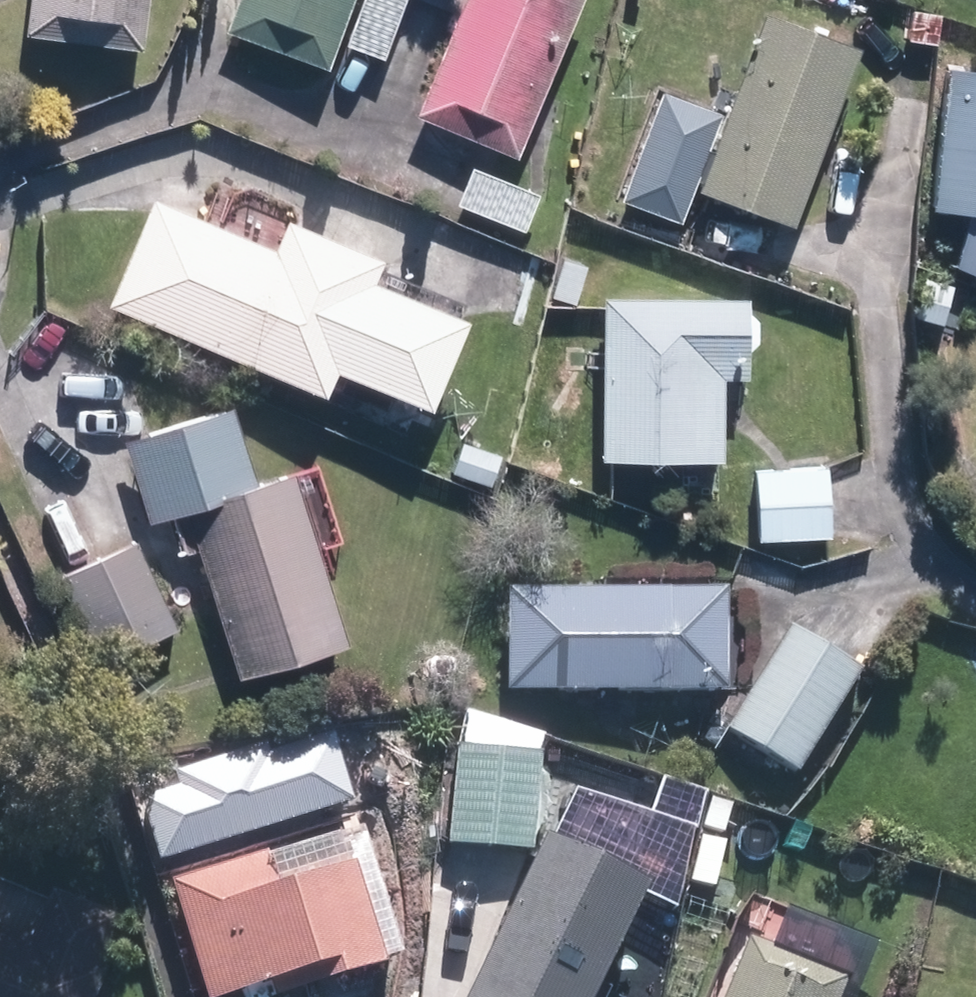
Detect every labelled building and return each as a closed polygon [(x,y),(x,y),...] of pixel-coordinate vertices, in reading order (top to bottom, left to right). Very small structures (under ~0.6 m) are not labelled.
[(27,38),(144,53),(150,0),(31,0),(27,38)] [(225,34),(329,73),(357,0),(238,0),(225,34)] [(347,47),(385,62),(408,0),(365,0),(347,47)] [(518,161),(585,0),(467,0),(417,120),(518,161)] [(793,229),(860,51),(765,16),(698,194),(793,229)] [(947,69),(931,211),(975,216),(975,72),(947,69)] [(722,111),(661,89),(620,203),(681,225),(722,111)] [(542,198),(473,170),(459,205),(527,233),(542,198)] [(149,199),(105,304),(323,394),(334,368),(426,406),(463,317),(369,278),(379,255),(284,216),(271,249),(149,199)] [(600,295),(599,458),(721,459),(722,377),(745,377),(745,296),(600,295)] [(231,407),(124,440),(148,520),(184,509),(236,675),(343,642),(290,470),(254,481),(231,407)] [(827,536),(825,466),(756,468),(758,538),(827,536)] [(175,629),(137,543),(61,576),(99,662),(175,629)] [(725,691),(722,589),(507,595),(510,697),(725,691)] [(798,767),(861,661),(825,640),(794,621),(730,727),(798,767)] [(161,855),(355,796),(334,728),(271,747),(269,740),(177,768),(182,785),(143,796),(161,855)] [(538,756),(458,748),(448,845),(529,853),(538,756)] [(641,882),(545,839),(473,996),(589,996),(641,882)] [(268,985),(272,996),(283,996),(381,966),(349,866),(275,889),(263,852),(171,881),(207,996),(231,996),(268,985)] [(0,928),(0,996),(95,996),(125,922),(51,892),(31,940),(0,928)] [(722,996),(840,996),(848,975),(747,935),(722,996)]
